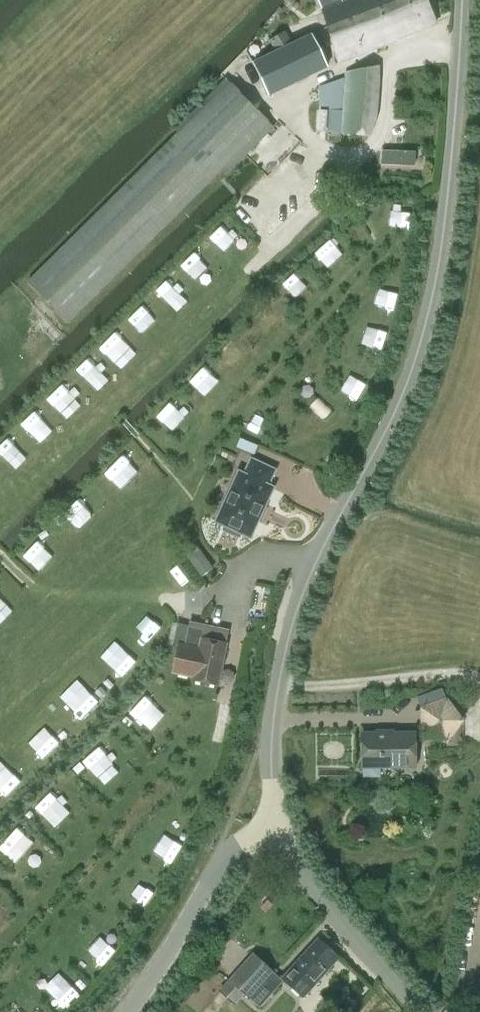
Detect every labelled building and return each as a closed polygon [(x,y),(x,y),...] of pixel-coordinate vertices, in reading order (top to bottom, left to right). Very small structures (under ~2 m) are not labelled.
[(324,10),(322,11),(339,62),(435,24),(426,0),(350,0),(342,3),(341,0),(320,0),(324,10)] [(269,41),(275,52),(254,62),(269,95),(326,67),(311,37),(294,44),(286,31),(269,41)] [(376,99),(377,66),(319,87),(319,110),(318,130),(370,135),(373,124),(376,99)] [(178,133),(28,284),(68,324),(223,168),(227,172),(273,126),(226,79),(175,130),(178,133)] [(381,166),(414,167),(415,153),(382,152),(381,166)] [(206,237),(214,247),(231,233),(224,223),(206,237)] [(188,256),(179,267),(195,280),(205,269),(188,256)] [(296,301),(309,287),(293,272),(280,286),(296,301)] [(372,309),(391,315),(398,293),(378,287),(372,309)] [(128,317),(143,333),(155,321),(140,305),(128,317)] [(361,346),(381,350),(385,333),(365,329),(361,346)] [(201,366),(187,383),(204,397),(218,381),(201,366)] [(348,375),(340,392),(358,400),(365,383),(348,375)] [(63,414),(77,400),(62,384),(47,397),(63,414)] [(163,403),(156,421),(176,429),(183,411),(163,403)] [(6,465),(22,451),(7,435),(0,442),(0,458),(6,465)] [(257,445),(240,436),(235,445),(253,454),(257,445)] [(102,473),(128,497),(145,479),(120,455),(102,473)] [(239,474),(217,521),(226,525),(224,530),(239,537),(241,532),(250,537),(272,489),(266,486),(273,471),(252,461),(245,476),(239,474)] [(40,567),(54,553),(38,538),(25,552),(40,567)] [(201,576),(211,569),(194,545),(184,552),(201,576)] [(14,611),(0,597),(0,624),(14,611)] [(146,616),(136,627),(149,639),(160,628),(146,616)] [(224,644),(227,631),(205,626),(204,630),(190,627),(177,624),(173,643),(172,647),(173,647),(179,648),(174,672),(194,676),(194,680),(216,685),(225,644),(224,644)] [(56,695),(80,720),(98,702),(74,678),(56,695)] [(444,687),(412,697),(427,743),(459,732),(444,687)] [(139,697),(128,710),(143,724),(155,712),(139,697)] [(34,720),(18,737),(41,759),(57,742),(34,720)] [(413,735),(361,735),(361,767),(363,767),(363,777),(379,776),(379,767),(413,767),(413,735)] [(4,796),(19,781),(4,766),(0,770),(0,792),(4,796)] [(34,808),(56,828),(71,812),(49,791),(34,808)] [(0,847),(0,851),(17,864),(35,841),(16,827),(0,847)] [(168,831),(156,847),(173,859),(185,843),(168,831)] [(141,883),(132,906),(144,910),(153,888),(141,883)] [(265,913),(272,905),(266,900),(260,908),(265,913)] [(304,997),(338,958),(317,939),(283,978),(304,997)] [(96,940),(85,952),(101,967),(112,954),(96,940)] [(253,955),(221,991),(234,1002),(241,993),(249,1000),(273,973),(253,955)] [(65,978),(49,993),(63,1009),(80,994),(65,978)]
